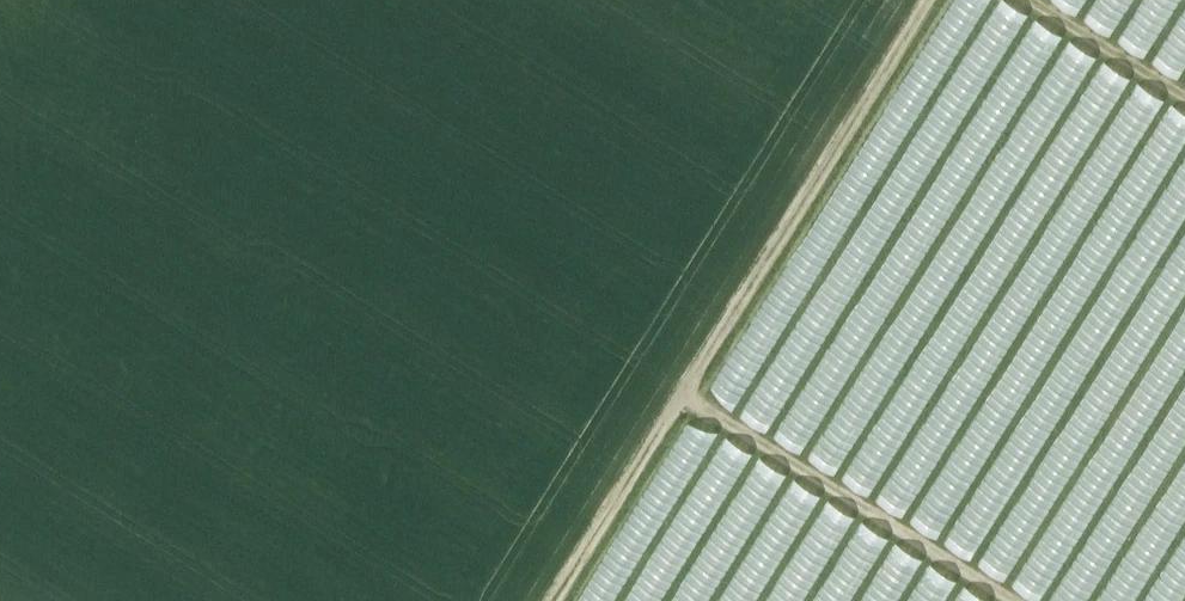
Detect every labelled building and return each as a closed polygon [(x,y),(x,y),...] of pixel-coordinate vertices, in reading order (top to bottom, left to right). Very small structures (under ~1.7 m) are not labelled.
[(878,518),(902,533),(1041,300),(1034,296),(1028,307),(1022,304),(971,388),(959,381),(878,518)] [(847,499),(870,512),(961,355),(938,341),(847,499)] [(1157,600),(1184,600),(1184,557),(1157,600)]
